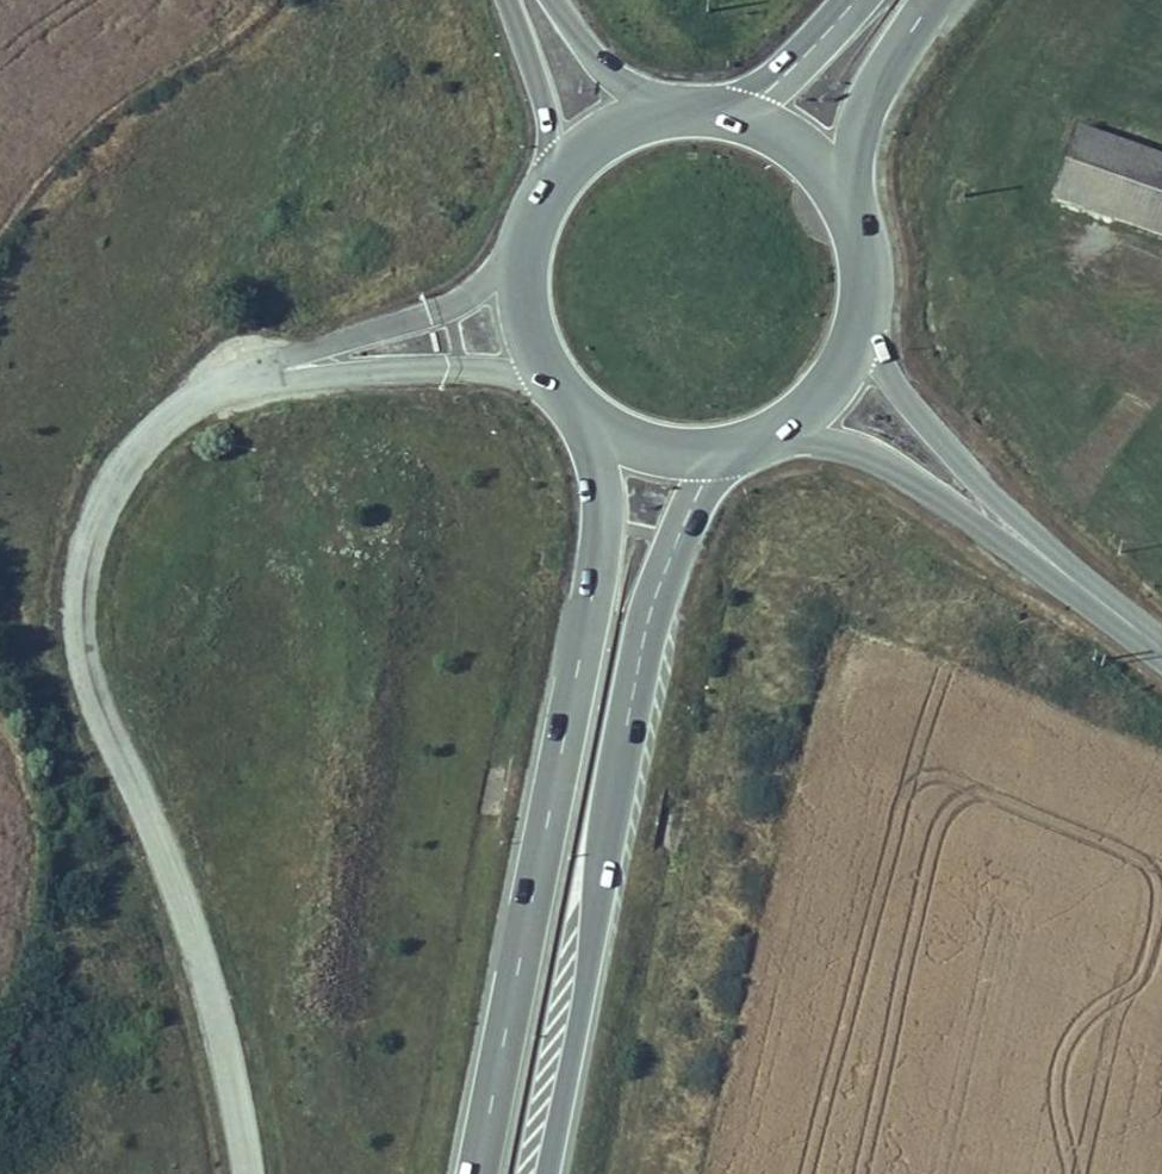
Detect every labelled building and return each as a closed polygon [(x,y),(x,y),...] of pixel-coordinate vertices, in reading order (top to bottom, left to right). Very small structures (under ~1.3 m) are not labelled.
[(1081,131),(1057,201),(1161,237),(1161,159),(1081,131)]
